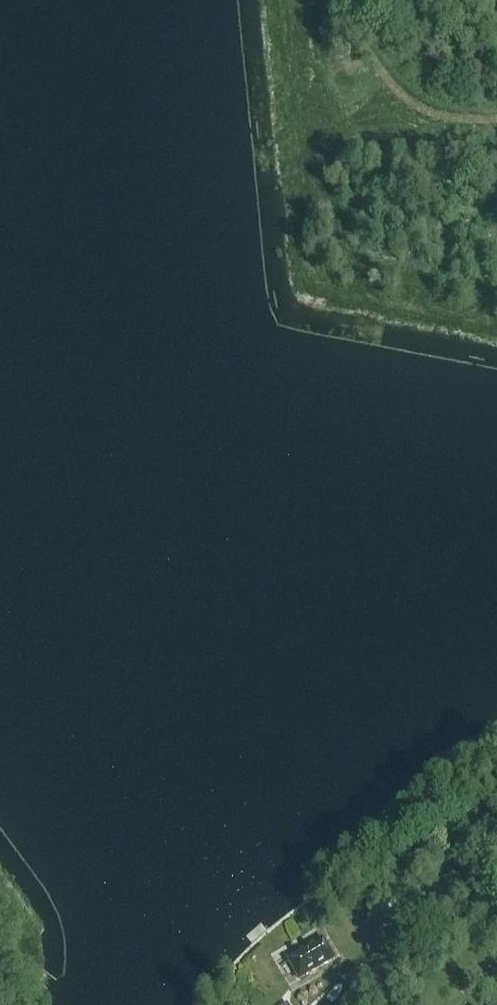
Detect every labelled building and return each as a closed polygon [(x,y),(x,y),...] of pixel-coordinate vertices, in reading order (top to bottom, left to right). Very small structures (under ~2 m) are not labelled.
[(287,960),(299,981),(336,960),(323,939),(287,960)]
